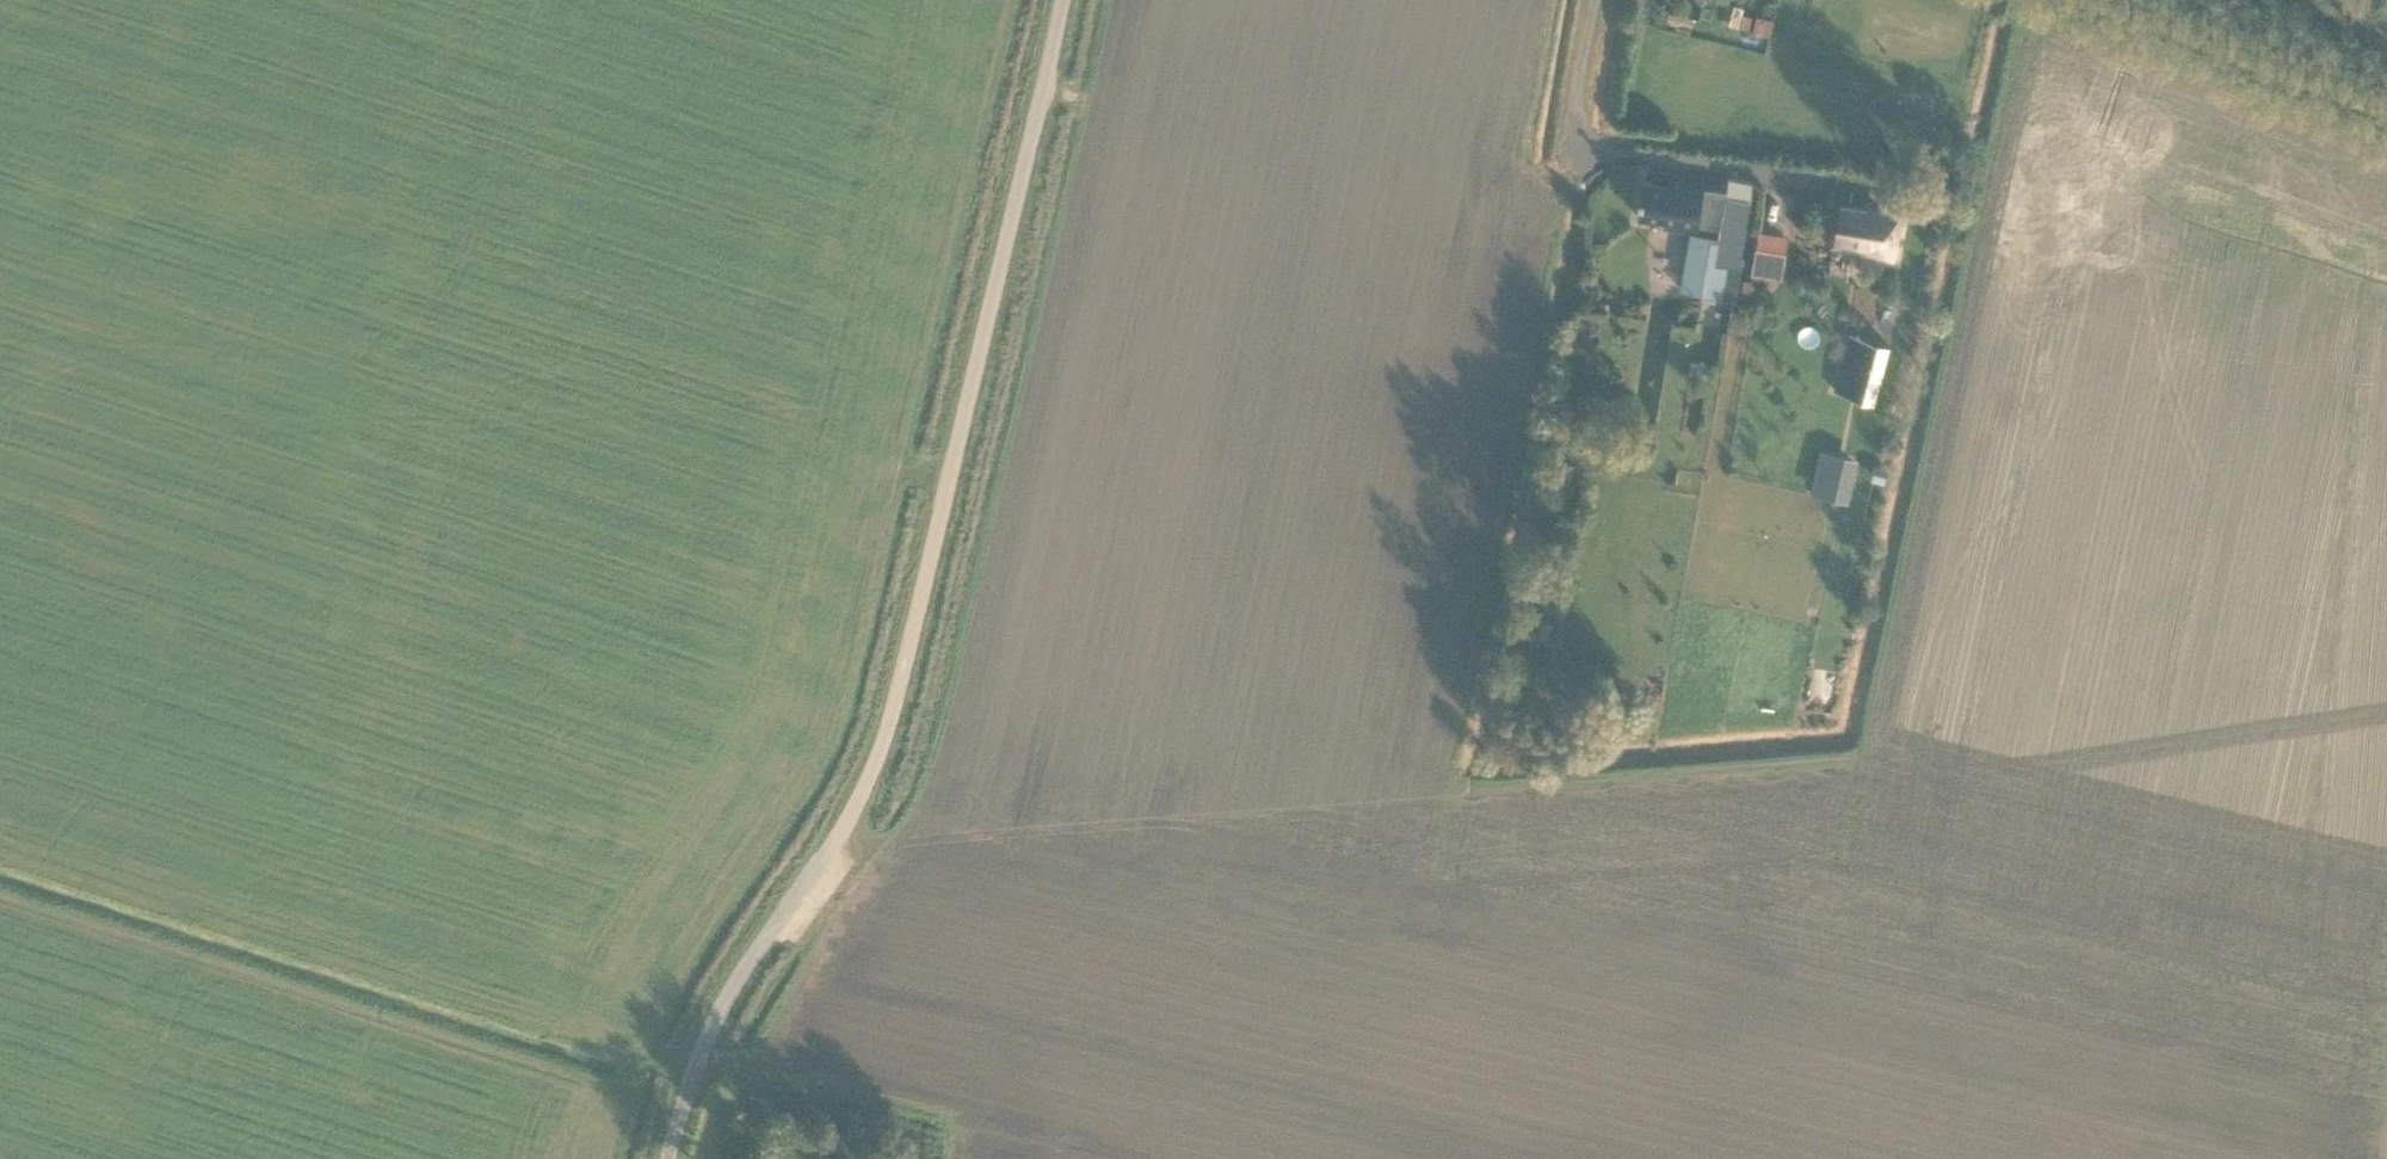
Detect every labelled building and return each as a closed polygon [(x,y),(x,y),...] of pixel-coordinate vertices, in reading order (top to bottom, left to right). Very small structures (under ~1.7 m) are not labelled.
[(1644,178),(1639,214),(1666,218),(1665,224),(1691,228),(1697,229),(1698,221),(1721,224),(1719,232),(1716,250),(1731,252),(1740,254),(1749,207),(1725,203),(1727,189),(1703,186),(1704,181),(1672,176),(1671,182),(1644,178)] [(1893,255),(1901,208),(1869,203),(1868,209),(1841,204),(1835,240),(1862,245),(1861,250),(1893,255)] [(1782,277),(1789,231),(1758,227),(1752,273),(1782,277)] [(1686,255),(1680,288),(1723,296),(1729,263),(1731,252),(1716,250),(1714,260),(1686,255)] [(1853,332),(1837,388),(1874,398),(1890,342),(1885,341),(1884,343),(1870,339),(1871,337),(1853,332)] [(1835,455),(1827,489),(1845,493),(1853,460),(1835,455)] [(1575,461),(1562,459),(1560,475),(1573,477),(1575,461)] [(1884,480),(1888,465),(1875,462),(1872,477),(1884,480)]
